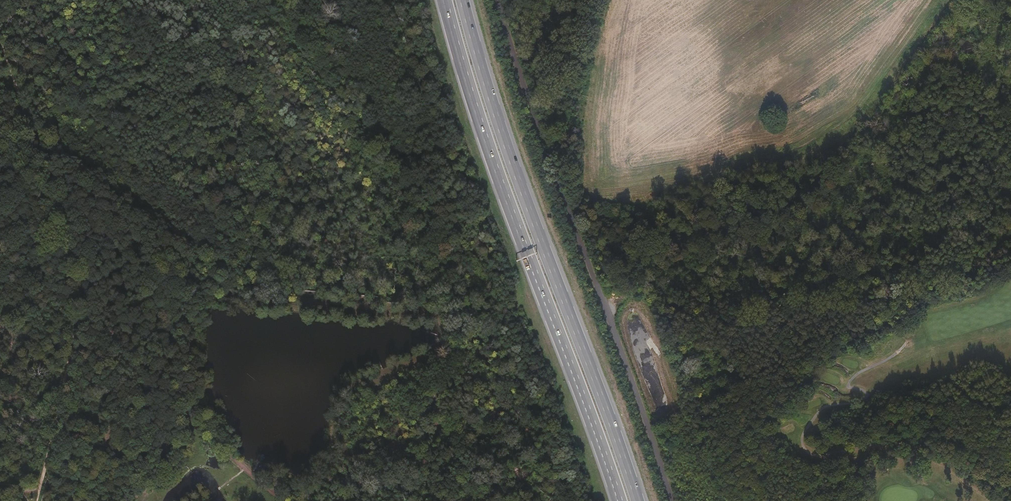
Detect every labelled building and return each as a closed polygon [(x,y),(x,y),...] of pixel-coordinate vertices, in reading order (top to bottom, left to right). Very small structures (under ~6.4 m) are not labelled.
[(651,396),(655,406),(664,401),(659,392),(651,396)] [(197,416),(189,418),(191,424),(199,421),(197,416)] [(263,476),(267,468),(261,465),(257,473),(263,476)]
